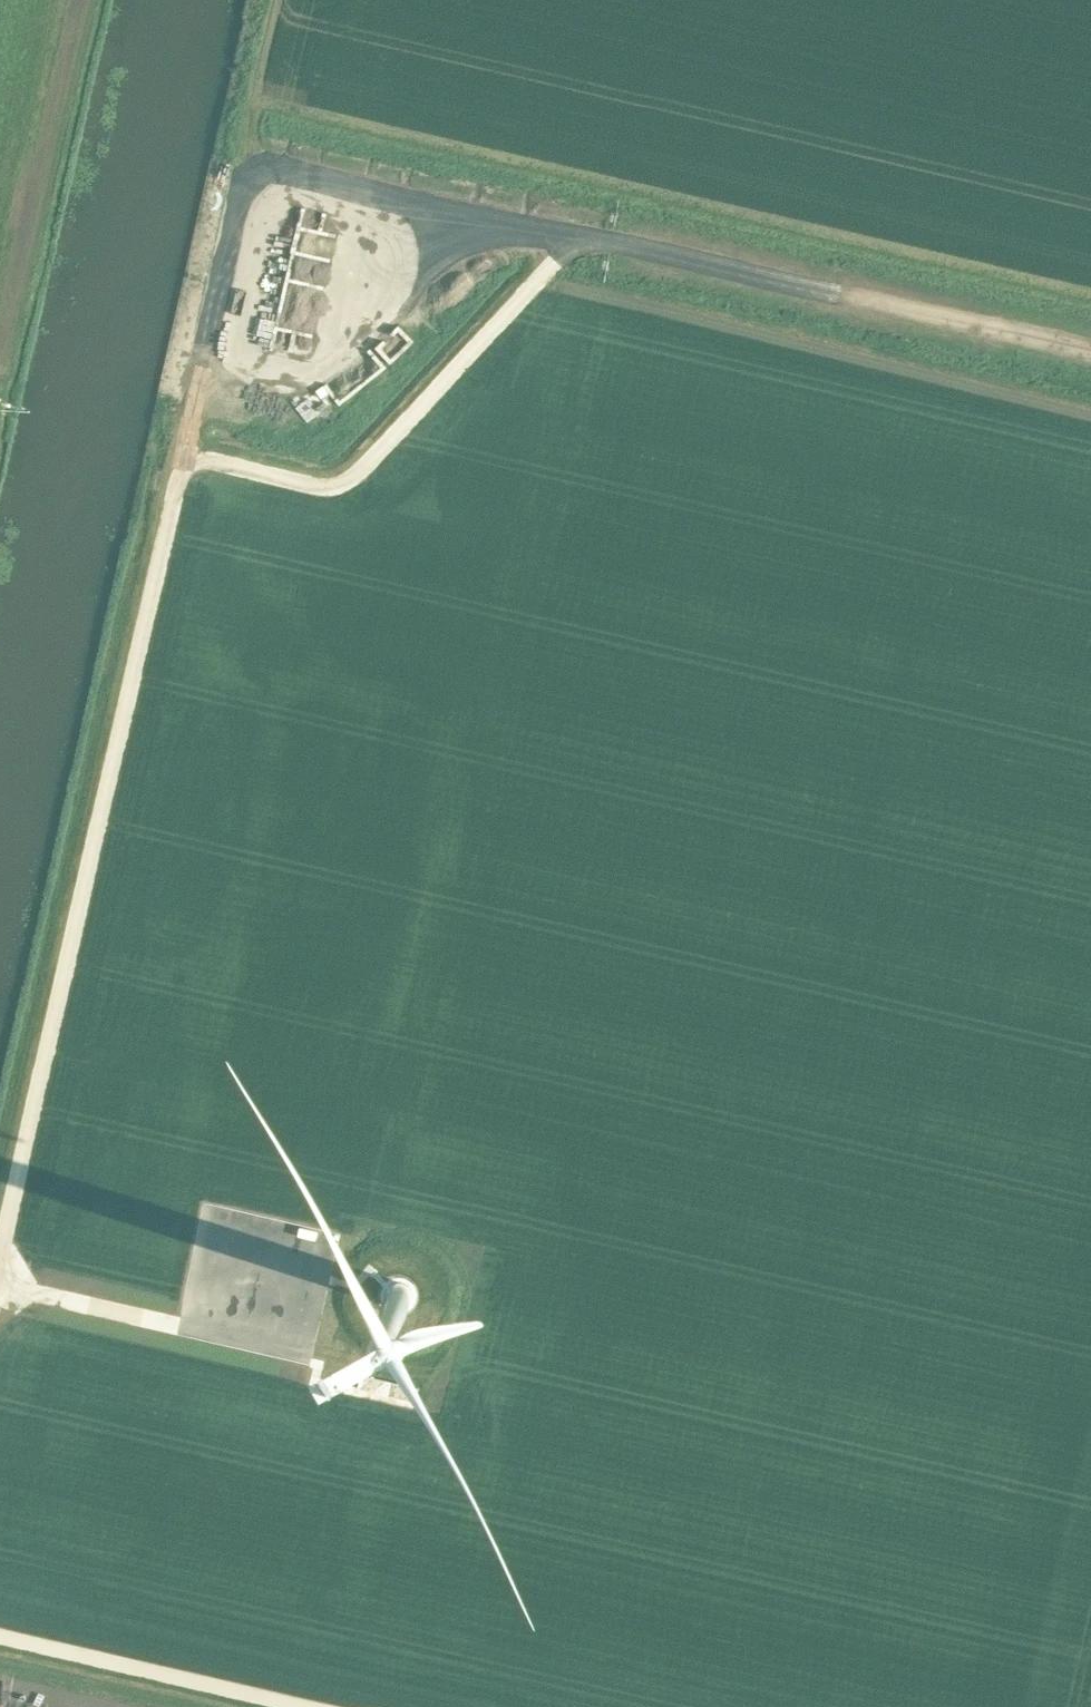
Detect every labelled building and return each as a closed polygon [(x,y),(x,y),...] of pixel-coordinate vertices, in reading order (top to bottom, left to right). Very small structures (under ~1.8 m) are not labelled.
[(385,1293),(385,1295),(385,1297),(385,1299),(386,1301),(387,1303),(389,1305),(390,1306),(392,1307),(394,1308),(396,1309),(398,1309),(400,1309),(402,1308),(404,1307),(406,1306),(408,1305),(409,1303),(410,1301),(411,1299),(411,1297),(411,1295),(411,1293),(411,1291),(410,1289),(409,1287),(408,1286),(406,1284),(404,1283),(402,1282),(400,1282),(398,1282),(396,1282),(394,1282),(392,1283),(390,1284),(389,1286),(387,1287),(386,1289),(385,1291),(385,1293)] [(418,1388),(360,1374),(357,1387),(415,1401),(418,1388)]
